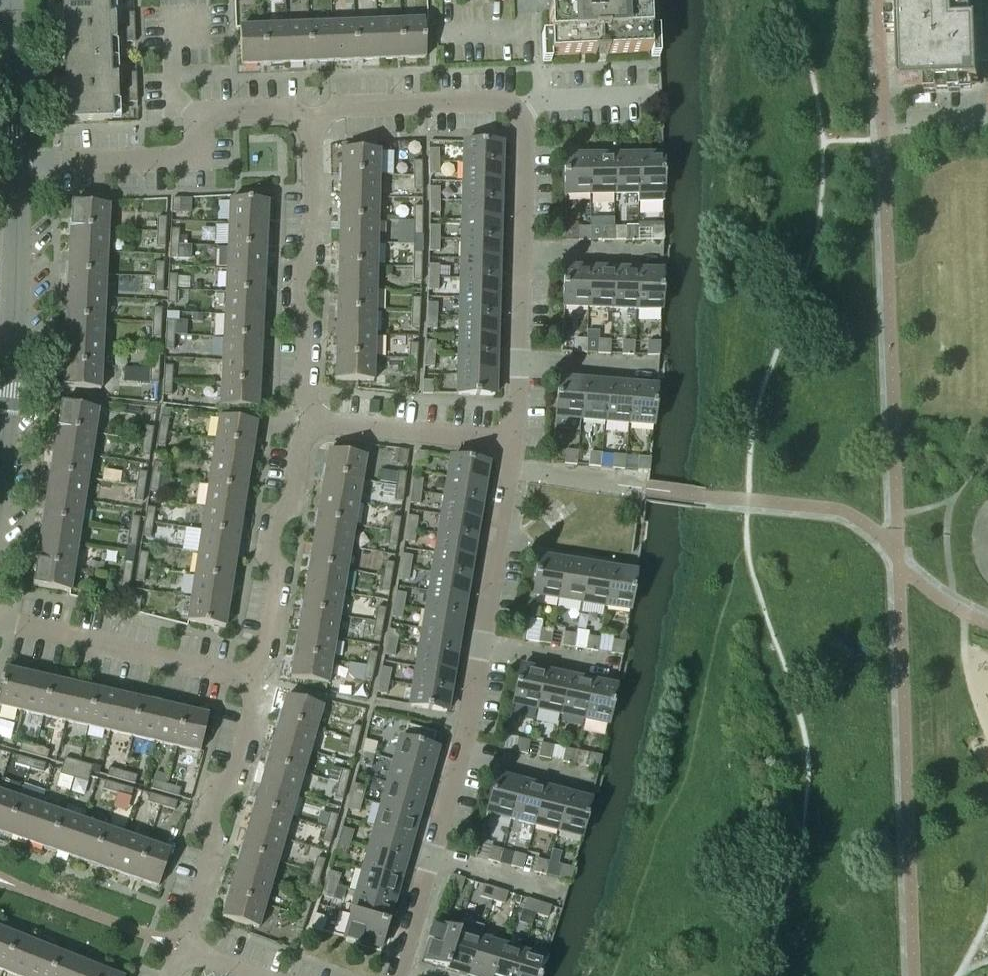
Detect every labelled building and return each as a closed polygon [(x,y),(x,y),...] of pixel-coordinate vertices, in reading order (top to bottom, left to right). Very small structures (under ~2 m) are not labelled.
[(114,16),(108,17),(107,0),(103,0),(62,1),(63,24),(59,24),(59,25),(55,25),(56,38),(60,38),(64,38),(64,61),(109,60),(109,43),(115,43),(114,16)] [(648,0),(548,0),(550,57),(650,53),(648,0)] [(967,0),(900,0),(904,87),(970,84),(967,0)] [(134,29),(134,14),(125,14),(125,29),(134,29)] [(425,59),(424,35),(423,21),(400,22),(401,60),(425,59)] [(401,60),(400,22),(377,23),(379,61),(401,60)] [(379,61),(377,23),(354,24),(355,62),(379,61)] [(355,62),(354,24),(332,25),(333,63),(355,62)] [(311,63),(310,25),(286,26),(287,64),(311,63)] [(333,63),(332,25),(310,25),(311,63),(333,63)] [(287,64),(286,26),(263,27),(264,65),(287,64)] [(264,65),(263,27),(239,28),(241,66),(264,65)] [(135,43),(134,29),(125,29),(126,43),(135,43)] [(117,102),(116,76),(110,76),(109,60),(64,61),(65,84),(62,84),(62,85),(58,85),(58,98),(62,98),(66,98),(67,122),(111,121),(111,103),(117,102)] [(136,89),(136,74),(127,74),(128,89),(136,89)] [(137,103),(136,89),(128,89),(128,104),(137,103)] [(501,164),(501,144),(464,143),(463,163),(501,164)] [(378,176),(379,151),(341,150),(340,175),(378,176)] [(438,163),(438,150),(428,150),(429,163),(438,163)] [(589,196),(589,157),(564,157),(564,196),(589,196)] [(613,196),(613,157),(589,157),(589,196),(613,196)] [(637,196),(637,157),(613,157),(613,196),(637,196)] [(637,204),(663,203),(662,157),(637,157),(638,196),(637,196),(637,204)] [(422,176),(422,162),(413,162),(413,177),(422,176)] [(439,175),(438,163),(429,163),(429,176),(439,175)] [(500,183),(501,164),(463,163),(463,182),(500,183)] [(378,198),(378,176),(340,175),(340,197),(378,198)] [(422,191),(422,176),(413,177),(413,191),(422,191)] [(500,202),(500,183),(463,182),(462,201),(500,202)] [(439,201),(439,189),(429,189),(429,201),(439,201)] [(377,221),(378,198),(340,197),(339,220),(377,221)] [(180,214),(180,199),(172,199),(171,214),(180,214)] [(266,230),(267,202),(229,201),(228,228),(266,230)] [(439,214),(439,201),(429,201),(429,214),(439,214)] [(499,222),(500,202),(462,201),(462,221),(499,222)] [(108,231),(109,206),(71,204),(70,229),(108,231)] [(422,222),(422,208),(413,207),(413,222),(422,222)] [(165,233),(166,218),(157,218),(156,233),(165,233)] [(377,244),(377,221),(339,220),(339,243),(377,244)] [(498,241),(499,222),(462,221),(461,240),(498,241)] [(422,237),(422,222),(413,222),(413,237),(422,237)] [(439,240),(439,227),(429,227),(429,240),(439,240)] [(638,241),(638,227),(626,228),(626,241),(638,241)] [(663,241),(663,227),(651,227),(651,241),(663,241)] [(265,252),(266,241),(266,230),(228,228),(227,250),(265,252)] [(590,241),(590,228),(578,228),(578,241),(590,241)] [(614,241),(614,228),(602,228),(602,241),(614,241)] [(107,253),(108,231),(70,229),(69,251),(107,253)] [(178,245),(179,230),(170,230),(170,245),(178,245)] [(164,248),(165,233),(156,233),(156,247),(164,248)] [(439,252),(439,240),(429,240),(429,252),(439,252)] [(498,261),(498,241),(461,240),(461,260),(498,261)] [(376,267),(377,244),(339,243),(338,266),(376,267)] [(178,260),(178,245),(170,245),(169,259),(178,260)] [(264,274),(265,257),(265,252),(227,250),(226,272),(264,274)] [(106,276),(107,253),(69,251),(68,274),(106,276)] [(421,268),(422,253),(413,253),(412,267),(421,268)] [(497,280),(498,261),(461,260),(460,279),(497,280)] [(163,278),(164,264),(155,263),(154,278),(163,278)] [(375,290),(376,267),(338,266),(337,289),(375,290)] [(438,279),(438,266),(428,266),(428,278),(438,279)] [(421,282),(421,268),(412,267),(412,282),(421,282)] [(587,308),(589,270),(564,269),(562,307),(587,308)] [(611,309),(613,271),(589,270),(587,308),(611,309)] [(635,310),(637,272),(613,271),(611,309),(635,310)] [(263,296),(264,274),(226,272),(225,294),(263,296)] [(661,311),(662,273),(637,272),(635,310),(661,311)] [(104,299),(106,276),(68,274),(66,297),(104,299)] [(176,290),(177,276),(168,275),(167,290),(176,290)] [(162,293),(163,278),(154,278),(154,293),(162,293)] [(437,291),(438,279),(428,278),(428,291),(437,291)] [(497,299),(497,280),(460,279),(460,298),(497,299)] [(375,313),(375,290),(337,289),(337,312),(375,313)] [(175,305),(176,290),(167,290),(167,305),(175,305)] [(262,318),(263,303),(263,296),(225,294),(224,316),(262,318)] [(103,321),(104,299),(66,297),(65,319),(103,321)] [(496,319),(497,299),(460,298),(459,318),(496,319)] [(419,314),(420,299),(411,299),(411,313),(419,314)] [(436,317),(437,304),(427,304),(426,316),(436,317)] [(161,324),(162,309),(153,309),(152,324),(161,324)] [(374,336),(375,313),(337,312),(336,334),(374,336)] [(419,328),(419,314),(411,313),(410,328),(419,328)] [(261,340),(262,318),(224,316),(223,338),(261,340)] [(436,330),(436,317),(426,316),(426,329),(436,330)] [(496,338),(496,319),(459,318),(459,337),(496,338)] [(102,344),(103,321),(65,319),(64,342),(102,344)] [(174,336),(175,321),(166,321),(165,336),(174,336)] [(160,339),(161,324),(152,324),(151,338),(160,339)] [(374,358),(374,336),(336,334),(335,357),(374,358)] [(173,351),(174,336),(165,336),(165,350),(173,351)] [(495,358),(496,338),(459,337),(458,356),(495,358)] [(260,363),(260,348),(261,340),(223,338),(222,361),(260,363)] [(586,354),(586,340),(574,340),(574,353),(586,354)] [(610,355),(610,341),(598,341),(597,354),(610,355)] [(101,367),(102,344),(64,342),(63,365),(101,367)] [(434,355),(435,343),(425,342),(424,355),(434,355)] [(633,356),(634,342),(622,342),(621,355),(633,356)] [(659,357),(659,343),(647,343),(647,356),(659,357)] [(417,359),(418,345),(409,344),(408,359),(417,359)] [(159,370),(159,355),(151,355),(150,369),(159,370)] [(433,368),(434,355),(424,355),(423,367),(433,368)] [(495,377),(495,358),(458,356),(458,376),(495,377)] [(373,382),(374,358),(335,357),(335,381),(373,382)] [(416,374),(417,359),(408,359),(407,373),(416,374)] [(259,385),(260,363),(222,361),(221,383),(259,385)] [(100,391),(101,367),(63,365),(62,389),(100,391)] [(172,382),(173,367),(164,367),(163,381),(172,382)] [(158,384),(159,370),(150,369),(149,384),(158,384)] [(494,396),(495,377),(458,376),(457,396),(494,396)] [(580,420),(583,382),(558,380),(555,418),(580,420)] [(171,396),(172,382),(163,381),(162,396),(171,396)] [(432,395),(432,382),(422,382),(422,395),(432,395)] [(604,423),(607,384),(583,382),(580,420),(604,423)] [(257,410),(258,394),(259,385),(221,383),(220,408),(257,410)] [(628,425),(631,386),(607,384),(604,423),(628,425)] [(653,427),(656,389),(631,386),(628,425),(653,427)] [(94,434),(98,410),(60,405),(57,428),(94,434)] [(167,434),(169,419),(160,418),(158,432),(167,434)] [(252,447),(256,423),(219,418),(215,441),(252,447)] [(151,443),(154,428),(145,427),(143,442),(151,443)] [(91,457),(94,434),(57,428),(53,451),(91,457)] [(164,448),(167,434),(158,432),(156,447),(164,448)] [(249,469),(252,447),(215,441),(211,463),(249,469)] [(149,457),(151,443),(143,442),(140,456),(149,457)] [(87,479),(91,457),(53,451),(50,474),(87,479)] [(362,481),(366,458),(328,451),(324,475),(362,481)] [(576,466),(577,452),(565,451),(564,465),(576,466)] [(414,465),(424,466),(426,454),(416,452),(414,465)] [(600,468),(601,455),(589,453),(588,467),(600,468)] [(624,470),(625,457),(613,456),(612,469),(624,470)] [(484,483),(488,464),(451,458),(448,477),(484,483)] [(649,472),(650,459),(638,458),(637,471),(649,472)] [(160,479),(162,464),(153,463),(151,477),(160,479)] [(245,492),(249,469),(211,463),(208,486),(245,492)] [(144,488),(147,474),(138,472),(136,487),(144,488)] [(404,488),(406,474),(397,473),(395,487),(404,488)] [(84,501),(87,479),(50,474),(46,495),(84,501)] [(358,503),(362,481),(324,475),(320,496),(358,503)] [(157,493),(160,479),(151,477),(149,492),(157,493)] [(481,502),(484,483),(448,477),(444,496),(481,502)] [(421,493),(422,480),(413,479),(411,492),(421,493)] [(242,515),(245,492),(208,486),(204,509),(242,515)] [(142,502),(144,488),(136,487),(133,501),(142,502)] [(402,503),(404,488),(395,487),(394,502),(402,503)] [(419,505),(421,493),(411,492),(409,504),(419,505)] [(80,524),(84,501),(46,495),(43,518),(80,524)] [(354,526),(358,503),(320,496),(316,520),(354,526)] [(478,521),(481,502),(444,496),(441,515),(478,521)] [(153,523),(155,509),(146,508),(144,522),(153,523)] [(239,537),(242,515),(204,509),(201,531),(239,537)] [(475,540),(478,521),(441,515),(438,534),(475,540)] [(137,533),(140,519),(131,517),(129,532),(137,533)] [(416,531),(417,519),(408,517),(406,530),(416,531)] [(77,546),(80,524),(43,518),(39,541),(77,546)] [(398,533),(400,519),(391,518),(389,532),(398,533)] [(350,550),(354,526),(316,520),(312,544),(350,550)] [(150,538),(153,523),(144,522),(142,537),(150,538)] [(414,543),(416,531),(406,530),(404,542),(414,543)] [(235,559),(239,537),(201,531),(198,553),(235,559)] [(135,548),(137,533),(129,532),(126,546),(135,548)] [(396,548),(398,533),(389,532),(387,546),(396,548)] [(472,560),(475,540),(438,534),(435,553),(472,560)] [(74,569),(77,546),(39,541),(36,563),(74,569)] [(347,571),(350,550),(312,544),(309,564),(347,571)] [(146,569),(148,554),(139,553),(137,568),(146,569)] [(232,582),(235,559),(198,553),(194,576),(232,582)] [(468,579),(472,560),(435,553),(432,572),(468,579)] [(410,569),(412,557),(402,555),(400,568),(410,569)] [(557,600),(563,562),(539,558),(532,596),(557,600)] [(130,578),(133,564),(124,562),(122,577),(130,578)] [(581,604),(587,566),(563,562),(557,600),(581,604)] [(70,593),(74,569),(36,563),(32,587),(70,593)] [(391,578),(393,564),(385,563),(382,577),(391,578)] [(343,594),(347,571),(309,564),(305,588),(343,594)] [(605,608),(611,570),(587,566),(581,604),(605,608)] [(143,583),(146,569),(137,568),(135,582),(143,583)] [(408,582),(410,569),(400,568),(398,580),(408,582)] [(629,612),(636,574),(611,570),(605,608),(629,612)] [(465,598),(468,579),(432,572),(428,592),(465,598)] [(228,605),(230,590),(232,582),(194,576),(191,599),(228,605)] [(128,593),(130,578),(122,577),(119,591),(128,593)] [(389,593),(391,578),(382,577),(380,591),(389,593)] [(339,617),(343,594),(305,588),(301,610),(339,617)] [(462,617),(465,598),(428,592),(425,611),(462,617)] [(403,607),(405,595),(396,593),(393,606),(403,607)] [(139,614),(141,599),(132,597),(130,612),(139,614)] [(224,628),(228,605),(191,599),(187,622),(224,628)] [(401,620),(403,607),(393,606),(391,618),(401,620)] [(383,624),(385,610),(377,608),(374,622),(383,624)] [(335,639),(339,617),(301,610),(298,633),(335,639)] [(459,636),(462,617),(425,611),(422,630),(459,636)] [(380,638),(383,624),(374,622),(371,637),(380,638)] [(550,645),(552,631),(540,629),(538,643),(550,645)] [(456,655),(459,636),(422,630),(419,649),(456,655)] [(396,645),(398,633),(389,631),(386,643),(396,645)] [(331,661),(335,639),(298,633),(294,655),(331,661)] [(574,649),(576,635),(564,633),(562,647),(574,649)] [(597,652),(599,639),(587,637),(585,651),(597,652)] [(622,657),(624,643),(612,641),(610,655),(622,657)] [(394,657),(396,645),(386,643),(384,655),(394,657)] [(452,674),(456,655),(419,649),(416,668),(452,674)] [(374,669),(377,654),(368,652),(365,667),(374,669)] [(327,685),(331,661),(294,655),(290,679),(327,685)] [(371,683),(374,669),(365,667),(362,681),(371,683)] [(536,710),(544,673),(520,667),(512,705),(536,710)] [(388,683),(391,670),(381,668),(379,681),(388,683)] [(449,694),(452,674),(416,668),(412,687),(449,694)] [(29,675),(6,670),(0,695),(0,707),(21,712),(29,675)] [(560,715),(568,678),(544,673),(536,710),(560,715)] [(42,717),(51,680),(29,675),(21,712),(42,717)] [(583,721),(591,683),(568,678),(560,715),(583,721)] [(65,722),(74,685),(51,680),(42,717),(65,722)] [(386,695),(388,683),(379,681),(376,693),(386,695)] [(608,726),(616,688),(591,683),(583,721),(608,726)] [(87,727),(96,690),(74,685),(65,722),(87,727)] [(446,713),(449,694),(412,687),(409,707),(446,713)] [(109,732),(117,695),(96,690),(87,727),(109,732)] [(132,737),(140,700),(117,695),(109,732),(132,737)] [(315,730),(322,708),(286,697),(279,720),(315,730)] [(154,742),(162,705),(140,700),(132,737),(154,742)] [(176,748),(184,710),(162,705),(154,742),(176,748)] [(199,753),(208,716),(184,710),(176,748),(199,753)] [(309,752),(315,730),(279,720),(273,741),(309,752)] [(435,734),(407,725),(403,739),(431,748),(435,734)] [(357,742),(360,728),(352,726),(349,740),(357,742)] [(431,772),(437,749),(431,748),(403,739),(400,739),(399,740),(393,762),(431,772)] [(527,755),(530,742),(518,739),(515,752),(527,755)] [(354,757),(357,742),(349,740),(345,755),(354,757)] [(303,774),(309,752),(273,741),(266,763),(303,774)] [(373,756),(376,744),(365,741),(362,753),(373,756)] [(32,756),(35,748),(21,744),(18,752),(32,756)] [(550,760),(553,747),(541,744),(538,757),(550,760)] [(46,760),(49,752),(35,748),(32,756),(46,760)] [(574,765),(576,752),(565,749),(562,762),(574,765)] [(370,768),(373,756),(362,753),(359,765),(370,768)] [(598,770),(601,757),(589,754),(586,768),(598,770)] [(29,769),(31,761),(17,757),(15,765),(29,769)] [(76,771),(78,763),(64,759),(61,767),(76,771)] [(43,773),(45,765),(31,761),(29,769),(43,773)] [(424,794),(431,772),(393,762),(387,784),(424,794)] [(90,775),(92,767),(78,763),(76,771),(90,775)] [(297,795),(303,774),(266,763),(260,784),(297,795)] [(73,779),(76,771),(61,767),(59,775),(73,779)] [(120,781),(122,773),(108,769),(106,777),(120,781)] [(346,787),(349,773),(341,770),(337,784),(346,787)] [(87,783),(89,777),(90,775),(76,771),(73,779),(87,783)] [(134,785),(137,777),(122,773),(120,781),(134,785)] [(510,820),(520,783),(496,776),(486,813),(510,820)] [(164,794),(166,785),(152,781),(150,790),(164,794)] [(116,794),(119,786),(105,782),(102,790),(116,794)] [(533,826),(543,789),(520,783),(510,820),(533,826)] [(290,818),(297,795),(260,784),(254,807),(290,818)] [(342,801),(346,787),(337,784),(333,798),(342,801)] [(418,816),(424,794),(387,784),(381,805),(418,816)] [(178,798),(180,789),(166,785),(164,794),(178,798)] [(362,800),(365,788),(353,785),(350,797),(362,800)] [(130,798),(133,790),(119,786),(116,794),(130,798)] [(556,832),(566,795),(543,789),(533,826),(556,832)] [(18,799),(0,793),(0,833),(6,835),(18,799)] [(160,807),(163,798),(149,794),(146,803),(160,807)] [(581,839),(591,801),(566,795),(556,832),(581,839)] [(359,812),(362,800),(350,797),(347,809),(359,812)] [(174,811),(177,802),(163,798),(160,807),(174,811)] [(28,843),(40,807),(18,799),(6,835),(28,843)] [(412,838),(418,816),(381,805),(375,827),(412,838)] [(49,850),(62,814),(40,807),(28,843),(49,850)] [(284,840),(290,818),(254,807),(247,829),(284,840)] [(70,857),(83,821),(62,814),(49,850),(70,857)] [(333,831),(338,817),(329,814),(325,828),(333,831)] [(92,865),(104,829),(83,821),(70,857),(92,865)] [(406,860),(412,838),(375,827),(368,849),(406,860)] [(329,845),(333,831),(325,828),(321,842),(329,845)] [(114,872),(126,836),(104,829),(92,865),(114,872)] [(277,862),(284,840),(247,829),(241,852),(277,862)] [(350,844),(353,832),(342,829),(338,840),(350,844)] [(135,879),(147,844),(126,836),(114,872),(135,879)] [(346,856),(350,844),(338,840),(334,853),(346,856)] [(158,887),(170,851),(147,844),(135,879),(158,887)] [(498,864),(502,851),(491,848),(487,861),(498,864)] [(399,882),(406,860),(368,849),(362,871),(399,882)] [(271,884),(277,862),(241,852),(234,874),(271,884)] [(522,870),(525,857),(514,854),(510,867),(522,870)] [(320,875),(324,861),(316,858),(312,872),(320,875)] [(545,876),(549,863),(537,860),(533,873),(545,876)] [(569,882),(573,869),(561,866),(558,879),(569,882)] [(393,904),(399,882),(362,871),(356,893),(393,904)] [(316,889),(320,875),(312,872),(307,886),(316,889)] [(336,888),(340,876),(328,872),(325,884),(336,888)] [(265,906),(271,884),(234,874),(228,895),(265,906)] [(460,891),(464,880),(450,875),(447,887),(460,891)] [(332,900),(336,888),(325,884),(321,896),(332,900)] [(491,901),(495,890),(483,886),(479,897),(491,901)] [(503,905),(507,893),(495,890),(491,901),(503,905)] [(387,926),(393,904),(356,893),(350,915),(387,926)] [(258,929),(265,906),(228,895),(221,918),(258,929)] [(535,915),(539,903),(526,900),(523,911),(535,915)] [(306,918),(311,904),(302,902),(298,915),(306,918)] [(547,919),(550,907),(539,903),(535,915),(547,919)] [(301,932),(306,918),(298,915),(293,929),(301,932)] [(322,932),(326,919),(315,915),(310,929),(322,932)] [(380,949),(387,926),(350,915),(343,938),(346,939),(345,942),(359,946),(360,943),(380,949)] [(446,969),(457,933),(435,925),(434,928),(431,927),(427,941),(429,942),(423,962),(446,969)] [(17,937),(0,930),(0,971),(3,972),(17,937)] [(479,939),(457,933),(446,969),(467,975),(479,939)] [(38,945),(17,937),(3,972),(13,975),(25,975),(38,945)] [(501,946),(479,939),(467,975),(492,975),(501,946)] [(59,953),(38,945),(25,975),(50,975),(59,953)] [(523,953),(501,946),(492,975),(516,975),(523,953)] [(81,962),(59,953),(50,975),(75,975),(81,962)] [(545,961),(523,953),(516,975),(541,975),(545,961)] [(101,970),(81,962),(75,975),(99,975),(101,970)]
